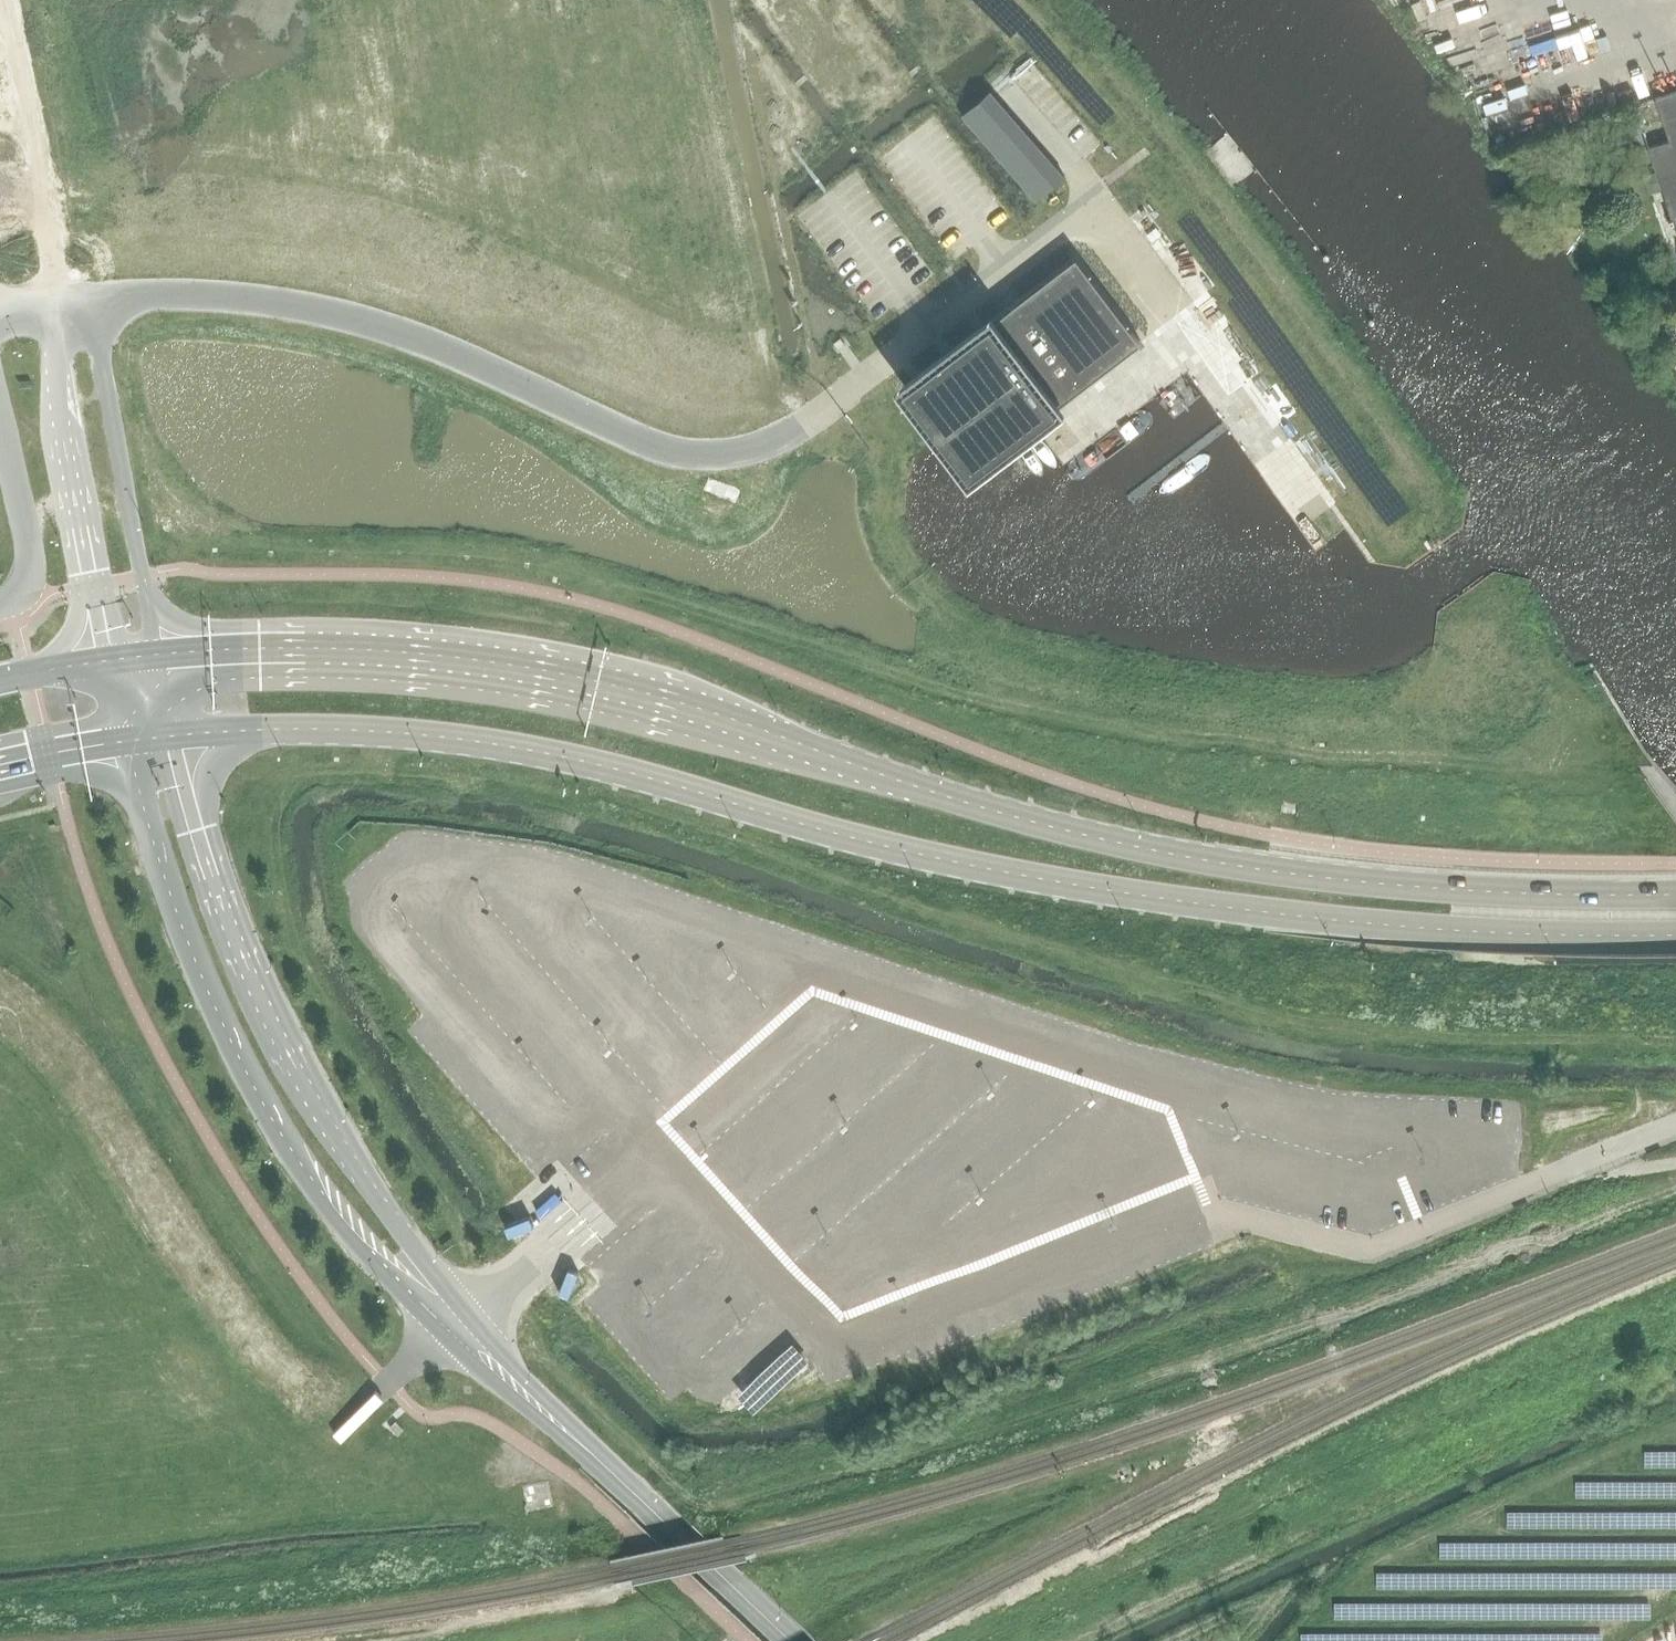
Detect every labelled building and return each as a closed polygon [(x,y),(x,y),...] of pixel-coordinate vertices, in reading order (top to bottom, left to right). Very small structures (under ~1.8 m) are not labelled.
[(962,114),(1036,200),(1064,176),(990,90),(962,114)] [(1656,98),(1657,101),(1664,98),(1675,135),(1675,91),(1656,98)] [(1648,147),(1656,169),(1662,187),(1663,190),(1666,189),(1672,208),(1669,209),(1672,219),(1670,220),(1671,224),(1674,223),(1675,230),(1675,137),(1670,140),(1648,147)] [(992,318),(903,385),(971,474),(1059,407),(1058,405),(1141,342),(1134,333),(1076,256),(992,319),(992,318)] [(739,499),(743,483),(710,474),(705,490),(739,499)] [(394,1419),(387,1425),(398,1435),(405,1428),(394,1419)]
